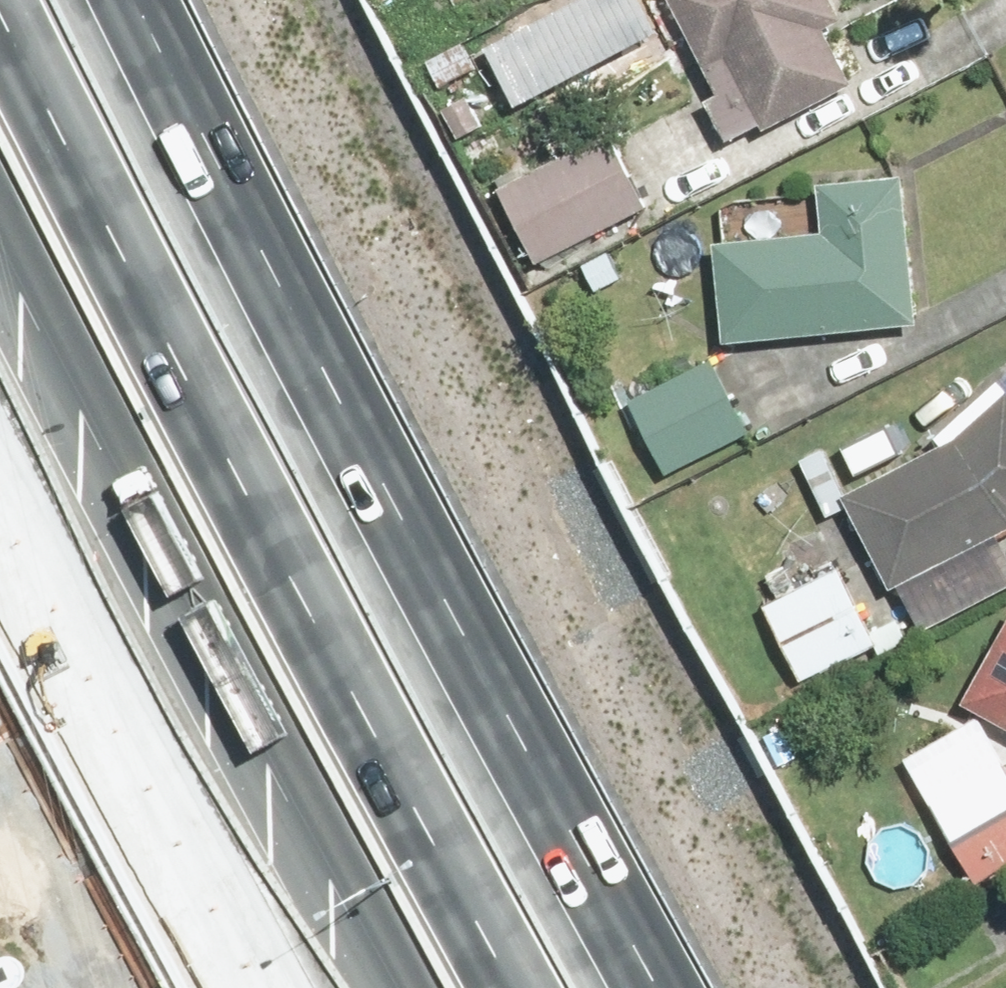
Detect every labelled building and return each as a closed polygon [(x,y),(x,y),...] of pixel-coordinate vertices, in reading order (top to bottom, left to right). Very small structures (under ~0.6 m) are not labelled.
[(711,103),(735,149),(857,86),(829,32),(853,20),(843,0),(676,0),(725,95),(711,103)] [(504,179),(542,261),(656,209),(619,126),(504,179)] [(917,182),(829,185),(831,236),(794,238),(793,212),(771,213),(772,241),(728,242),(731,342),(922,336),(917,182)] [(753,436),(714,363),(637,404),(676,477),(753,436)] [(943,439),(951,447),(853,501),(900,588),(1005,534),(1005,384),(943,439)] [(890,467),(871,429),(751,489),(770,527),(890,467)] [(885,644),(849,572),(773,609),(808,682),(885,644)] [(973,707),(1005,725),(1005,645),(973,707)] [(982,721),(912,760),(981,885),(1005,871),(1005,765),(982,721)]
